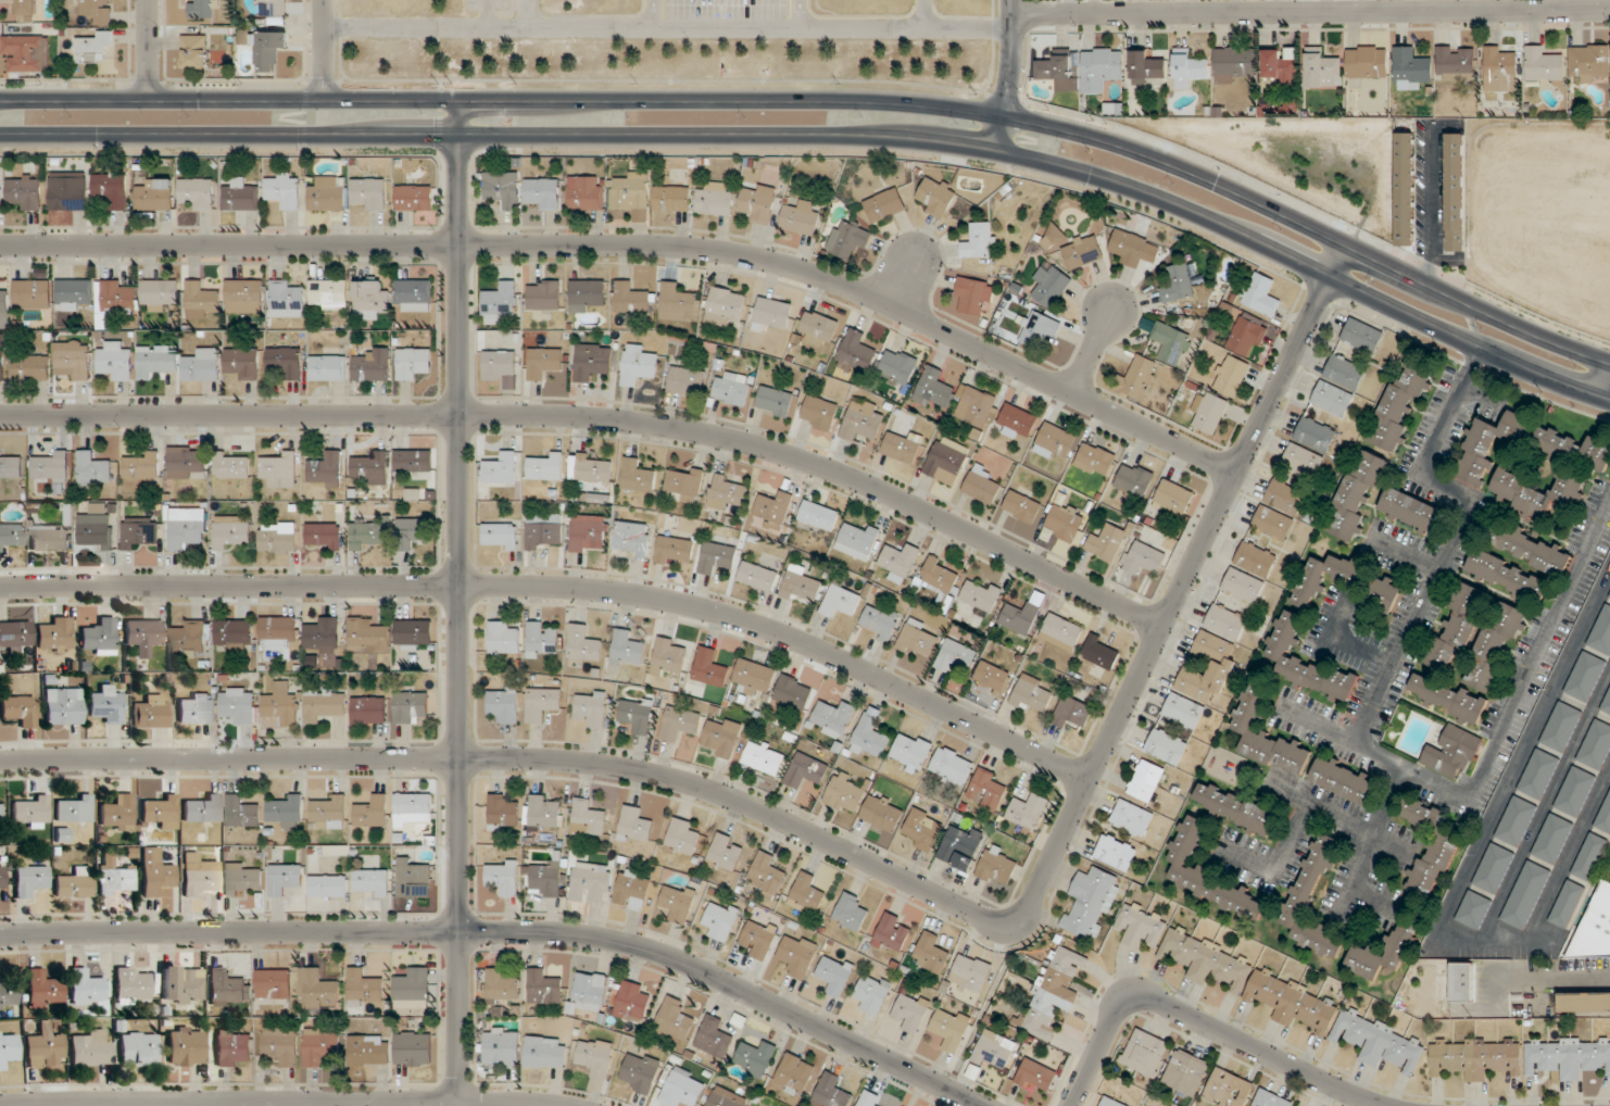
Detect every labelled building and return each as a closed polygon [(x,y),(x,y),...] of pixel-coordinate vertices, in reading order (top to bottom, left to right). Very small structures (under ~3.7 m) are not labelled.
[(80,14),(91,14),(91,25),(111,25),(111,0),(80,0),(80,14)] [(188,18),(216,18),(216,0),(188,0),(188,18)] [(286,0),(261,0),(261,17),(286,17),(286,0)] [(112,31),(89,31),(89,40),(76,40),(76,63),(102,63),(102,53),(112,53),(112,31)] [(287,32),(252,32),(252,64),(261,64),(261,72),(277,72),(276,52),(287,52),(287,32)] [(183,69),(208,69),(208,35),(183,35),(183,69)] [(43,36),(3,36),(3,58),(12,58),(12,72),(43,72),(43,36)] [(1569,45),(1569,77),(1579,77),(1579,84),(1599,84),(1599,75),(1609,75),(1609,45),(1569,45)] [(1388,46),(1347,46),(1347,78),(1388,78),(1388,46)] [(1432,56),(1417,56),(1417,46),(1394,46),(1394,90),(1422,90),(1422,79),(1432,79),(1432,56)] [(1475,46),(1437,46),(1437,80),(1475,80),(1475,46)] [(1518,92),(1518,55),(1507,55),(1507,46),(1485,46),(1485,92),(1518,92)] [(1563,83),(1563,56),(1547,56),(1547,46),(1526,46),(1526,83),(1563,83)] [(1215,47),(1215,82),(1256,82),(1256,47),(1215,47)] [(1306,87),(1340,87),(1340,78),(1343,78),(1343,58),(1330,58),(1330,47),(1306,47),(1306,87)] [(1196,48),(1174,48),(1174,89),(1188,89),(1188,78),(1209,78),(1209,59),(1196,59),(1196,48)] [(1123,82),(1123,49),(1083,49),(1083,94),(1104,94),(1104,82),(1123,82)] [(1036,80),(1055,80),(1055,91),(1079,91),(1078,50),(1053,50),(1053,60),(1036,60),(1036,80)] [(1131,84),(1166,84),(1166,61),(1154,61),(1154,50),(1131,50),(1131,84)] [(1299,87),(1299,60),(1286,60),(1286,50),(1264,50),(1264,87),(1299,87)] [(1123,115),(1124,103),(1104,102),(1103,114),(1123,115)] [(1417,132),(1396,132),(1396,230),(1417,230),(1417,132)] [(1464,134),(1446,134),(1446,252),(1464,252),(1464,134)] [(87,172),(50,172),(50,211),(87,211),(87,172)] [(519,210),(519,172),(485,172),(485,199),(497,199),(497,210),(519,210)] [(611,210),(650,210),(650,172),(622,172),(622,182),(611,182),(611,210)] [(128,211),(128,173),(93,173),(93,198),(105,198),(105,211),(128,211)] [(300,173),(266,173),(266,198),(277,198),(277,210),(300,210),(300,173)] [(943,219),(959,191),(929,175),(914,203),(943,219)] [(19,211),(42,211),(42,176),(8,176),(8,199),(19,199),(19,211)] [(568,210),(605,210),(605,176),(568,176),(568,210)] [(247,177),(235,177),(235,187),(223,187),(223,210),(259,211),(259,188),(247,188),(247,177)] [(136,210),(173,210),(174,179),(148,179),(147,189),(136,188),(136,210)] [(213,179),(179,179),(179,199),(190,199),(190,210),(213,210),(213,179)] [(385,179),(351,179),(351,200),(363,200),(363,210),(385,210),(385,179)] [(559,179),(525,179),(525,199),(536,199),(536,209),(559,209),(559,179)] [(735,184),(707,181),(706,191),(698,190),(695,214),(732,217),(735,184)] [(396,211),(432,211),(432,186),(396,186),(396,211)] [(690,186),(653,186),(653,212),(690,212),(690,186)] [(863,202),(872,223),(907,209),(897,187),(863,202)] [(748,212),(747,220),(769,225),(776,194),(743,188),(738,211),(748,212)] [(796,210),(784,207),(779,228),(815,237),(821,214),(811,212),(813,203),(799,199),(796,210)] [(853,250),(862,254),(873,232),(842,217),(826,249),(848,260),(853,250)] [(962,257),(995,257),(995,223),(972,223),(972,242),(962,242),(962,257)] [(1118,253),(1116,260),(1138,268),(1148,239),(1117,228),(1110,250),(1118,253)] [(1105,257),(1096,234),(1062,247),(1070,270),(1105,257)] [(1168,267),(1171,288),(1162,289),(1164,302),(1195,297),(1189,263),(1168,267)] [(1041,287),(1034,293),(1045,308),(1074,286),(1058,264),(1047,272),(1044,269),(1033,277),(1041,287)] [(1241,303),(1274,318),(1283,297),(1272,292),(1277,281),(1255,272),(1241,303)] [(962,313),(988,317),(993,283),(959,278),(955,300),(963,301),(962,313)] [(51,280),(13,280),(13,309),(51,309),(51,280)] [(82,303),(92,303),(92,280),(56,280),(56,310),(82,310),(82,303)] [(177,280),(141,280),(141,311),(167,311),(167,302),(177,302),(177,280)] [(186,319),(208,319),(208,310),(219,310),(219,291),(207,291),(207,280),(186,280),(186,319)] [(262,280),(225,280),(225,313),(262,313),(262,280)] [(305,317),(305,290),(294,290),(294,280),(269,280),(269,317),(305,317)] [(347,280),(311,280),(311,310),(347,309),(347,280)] [(379,280),(356,280),(355,318),(378,319),(379,312),(389,313),(390,291),(378,291),(379,280)] [(432,311),(432,280),(395,280),(395,311),(432,311)] [(516,313),(516,280),(495,280),(495,289),(482,289),(482,324),(505,324),(505,313),(516,313)] [(605,280),(571,280),(571,312),(594,312),(594,302),(605,302),(605,280)] [(616,312),(651,312),(651,291),(628,291),(628,280),(616,280),(616,312)] [(561,281),(528,281),(527,310),(560,310),(561,281)] [(659,319),(698,323),(700,296),(683,295),(684,283),(663,281),(659,319)] [(136,308),(136,282),(97,282),(97,329),(109,329),(109,308),(136,308)] [(705,323),(728,328),(730,317),(741,319),(746,293),(713,286),(705,323)] [(8,315),(8,292),(0,291),(0,315),(8,315)] [(792,303),(759,296),(752,327),(764,329),(765,323),(787,327),(792,303)] [(829,347),(839,322),(806,310),(797,335),(829,347)] [(1269,328),(1240,315),(1226,348),(1248,357),(1253,345),(1260,349),(1269,328)] [(1033,339),(1058,339),(1058,317),(1027,317),(1027,343),(1033,343),(1033,339)] [(1374,356),(1385,333),(1351,317),(1340,340),(1374,356)] [(1157,358),(1181,367),(1194,335),(1158,321),(1150,342),(1162,347),(1157,358)] [(866,377),(878,352),(863,345),(868,336),(851,328),(835,362),(866,377)] [(131,381),(131,350),(122,350),(122,343),(98,343),(98,371),(109,371),(109,381),(131,381)] [(592,382),(592,374),(612,374),(612,344),(576,344),(576,382),(592,382)] [(649,346),(625,344),(622,386),(643,388),(643,379),(657,379),(659,358),(648,357),(649,346)] [(178,347),(137,347),(137,380),(157,380),(157,369),(178,369),(178,347)] [(878,374),(908,387),(920,360),(890,347),(878,374)] [(55,369),(67,369),(67,380),(89,380),(89,348),(55,348),(55,369)] [(183,381),(219,381),(219,348),(195,348),(195,360),(183,360),(183,381)] [(267,369),(289,369),(289,380),(301,380),(301,348),(267,348),(267,369)] [(389,381),(389,348),(366,348),(366,359),(353,359),(353,381),(389,381)] [(398,381),(420,381),(420,370),(432,370),(432,348),(398,348),(398,381)] [(236,380),(258,380),(258,349),(225,349),(225,370),(236,370),(236,380)] [(563,370),(563,349),(528,349),(528,380),(541,380),(541,370),(563,370)] [(483,380),(516,380),(516,350),(483,350),(483,380)] [(1210,387),(1234,399),(1252,365),(1227,353),(1210,387)] [(1160,364),(1136,354),(1120,391),(1144,401),(1160,364)] [(1367,369),(1333,354),(1323,376),(1357,391),(1367,369)] [(13,380),(49,380),(49,356),(13,356),(13,380)] [(346,356),(311,356),(311,380),(346,380),(346,356)] [(1369,442),(1397,453),(1419,398),(1425,400),(1436,373),(1401,359),(1369,442)] [(1000,398),(967,385),(963,385),(961,390),(938,381),(939,368),(928,364),(914,400),(934,408),(951,410),(957,417),(978,425),(977,437),(985,440),(999,403),(1000,398)] [(667,392),(701,398),(705,372),(672,365),(667,392)] [(727,381),(716,378),(711,399),(745,407),(752,377),(729,372),(727,381)] [(1355,395),(1321,380),(1310,404),(1344,419),(1355,395)] [(794,393),(761,385),(755,410),(788,418),(794,393)] [(1229,402),(1203,389),(1193,411),(1200,414),(1194,426),(1214,435),(1229,402)] [(831,433),(840,405),(808,394),(799,422),(831,433)] [(857,434),(877,440),(884,417),(874,414),(877,405),(852,398),(840,437),(855,441),(857,434)] [(997,425),(1028,439),(1038,416),(1007,402),(997,425)] [(1483,487),(1501,435),(1525,443),(1533,420),(1508,411),(1502,427),(1475,418),(1454,477),(1483,487)] [(1328,453),(1337,429),(1302,417),(1294,440),(1328,453)] [(1069,458),(1079,435),(1045,421),(1036,444),(1069,458)] [(1609,464),(1609,445),(1589,437),(1586,443),(1540,426),(1532,447),(1606,475),(1609,464)] [(914,466),(923,441),(890,429),(881,454),(914,466)] [(953,486),(970,448),(939,435),(923,473),(953,486)] [(1117,456),(1086,441),(1074,465),(1106,480),(1117,456)] [(1281,465),(1315,481),(1325,457),(1291,442),(1281,465)] [(1391,460),(1361,447),(1325,531),(1352,542),(1374,491),(1378,492),(1391,460)] [(69,450),(54,450),(54,460),(32,460),(32,483),(69,483),(69,450)] [(124,479),(159,479),(159,450),(147,450),(147,460),(124,460),(124,479)] [(330,461),(308,461),(308,487),(341,487),(341,450),(330,450),(330,461)] [(375,457),(352,457),(352,483),(388,483),(388,450),(375,450),(375,457)] [(432,450),(395,450),(395,472),(432,472),(432,450)] [(168,479),(205,479),(205,451),(168,451),(168,479)] [(296,488),(296,451),(283,451),(283,457),(261,457),(261,477),(272,477),(272,488),(296,488)] [(505,461),(483,461),(483,482),(516,482),(516,451),(505,451),(505,461)] [(563,480),(563,452),(551,452),(551,460),(528,460),(528,480),(563,480)] [(249,479),(249,454),(215,454),(215,479),(249,479)] [(611,482),(611,456),(577,455),(576,482),(611,482)] [(78,484),(111,484),(111,456),(78,456),(78,484)] [(656,471),(643,470),(644,459),(625,457),(621,489),(654,493),(656,471)] [(22,458),(0,458),(0,477),(22,477),(22,458)] [(1156,474),(1124,461),(1114,487),(1146,500),(1156,474)] [(995,473),(975,463),(962,491),(993,506),(1003,485),(992,480),(995,473)] [(1559,471),(1552,491),(1498,472),(1488,499),(1548,520),(1554,502),(1577,510),(1587,481),(1559,471)] [(745,504),(747,487),(734,485),(735,477),(713,474),(708,508),(731,511),(732,502),(745,504)] [(1153,504),(1185,519),(1197,492),(1164,478),(1153,504)] [(1264,500),(1296,516),(1307,495),(1275,478),(1264,500)] [(1390,486),(1377,513),(1429,537),(1442,510),(1390,486)] [(1043,505),(1012,489),(1002,509),(1032,525),(1043,505)] [(779,501),(761,495),(754,513),(764,516),(761,525),(781,532),(794,496),(782,491),(779,501)] [(841,512),(805,499),(798,520),(833,532),(841,512)] [(1044,534),(1077,541),(1084,510),(1051,502),(1044,534)] [(1251,526),(1284,543),(1295,521),(1262,504),(1251,526)] [(171,508),(171,550),(188,550),(188,541),(206,541),(206,508),(171,508)] [(111,545),(111,514),(78,514),(78,545),(111,545)] [(527,515),(527,549),(562,549),(562,515),(527,515)] [(608,516),(572,516),(572,552),(608,552),(608,516)] [(250,550),(250,517),(215,517),(215,550),(250,550)] [(11,527),(11,518),(0,518),(0,550),(24,550),(24,527),(11,527)] [(122,550),(143,550),(143,541),(158,541),(158,518),(122,518),(122,550)] [(880,530),(846,518),(835,549),(869,561),(880,530)] [(398,551),(413,551),(413,541),(428,541),(428,519),(398,519),(398,551)] [(351,548),(388,548),(388,520),(351,520),(351,548)] [(636,551),(636,558),(647,560),(651,525),(616,521),(613,548),(636,551)] [(1561,579),(1572,556),(1499,521),(1488,543),(1561,579)] [(1114,563),(1130,534),(1109,522),(1102,535),(1094,531),(1085,548),(1114,563)] [(296,523),(259,523),(259,554),(296,554),(296,523)] [(341,550),(341,524),(306,524),(306,550),(341,550)] [(517,524),(483,524),(483,549),(517,549),(517,524)] [(69,551),(69,529),(31,529),(31,551),(69,551)] [(695,541),(659,536),(656,562),(681,566),(682,559),(692,561),(695,541)] [(1234,562),(1267,579),(1279,556),(1246,539),(1234,562)] [(1123,569),(1141,577),(1144,568),(1159,574),(1168,553),(1135,540),(1123,569)] [(733,570),(738,548),(705,541),(698,572),(717,577),(719,567),(733,570)] [(905,553),(888,545),(879,563),(888,568),(885,576),(904,585),(921,549),(909,544),(905,553)] [(1474,549),(1464,574),(1538,603),(1548,578),(1474,549)] [(1324,577),(1370,593),(1366,607),(1393,616),(1404,582),(1332,558),(1330,563),(1308,556),(1292,604),(1313,611),(1324,577)] [(949,600),(961,574),(930,558),(918,584),(949,600)] [(736,582),(772,594),(779,573),(744,561),(736,582)] [(816,606),(822,584),(810,581),(813,569),(790,563),(780,595),(816,606)] [(1255,606),(1266,583),(1232,566),(1221,589),(1255,606)] [(959,601),(991,616),(1003,591),(982,581),(980,584),(969,579),(959,601)] [(1424,665),(1459,677),(1488,592),(1460,582),(1450,610),(1453,611),(1443,639),(1435,636),(1424,665)] [(843,611),(853,616),(862,597),(834,583),(820,611),(838,620),(843,611)] [(1465,685),(1494,696),(1525,611),(1497,600),(1465,685)] [(1021,610),(1008,604),(999,623),(1029,638),(1043,609),(1025,601),(1021,610)] [(858,629),(890,642),(901,615),(869,602),(858,629)] [(1249,618),(1214,602),(1203,627),(1239,642),(1249,618)] [(1605,603),(1586,645),(1609,656),(1609,606),(1605,603)] [(1358,677),(1293,657),(1305,616),(1282,609),(1266,658),(1281,663),(1276,679),(1350,703),(1358,677)] [(1039,637),(1074,653),(1085,628),(1051,612),(1039,637)] [(37,628),(37,650),(71,650),(71,617),(48,617),(48,628),(37,628)] [(116,617),(92,617),(92,628),(80,628),(80,647),(92,647),(92,655),(116,655),(116,617)] [(260,638),(270,638),(270,649),(289,649),(289,639),(298,639),(298,617),(260,617),(260,638)] [(338,617),(316,617),(316,628),(304,628),(304,653),(338,653),(338,617)] [(917,657),(920,651),(932,656),(942,633),(909,619),(896,648),(917,657)] [(162,620),(125,620),(126,648),(136,648),(136,659),(150,659),(150,646),(163,646),(162,620)] [(180,621),(180,629),(170,630),(171,657),(208,656),(207,620),(180,621)] [(252,620),(215,620),(215,642),(227,642),(227,651),(252,651),(252,620)] [(432,650),(432,620),(395,620),(395,650),(432,650)] [(489,655),(520,655),(520,631),(510,631),(510,621),(489,621),(489,655)] [(21,645),(32,645),(32,622),(0,622),(0,645),(7,645),(7,653),(21,653),(21,645)] [(558,631),(549,631),(549,622),(527,622),(527,658),(558,658),(558,631)] [(587,660),(601,661),(602,638),(591,637),(592,625),(570,624),(568,666),(587,667),(587,660)] [(643,666),(645,644),(635,643),(636,631),(615,629),(612,664),(643,666)] [(1183,667),(1174,690),(1209,703),(1213,692),(1222,695),(1242,646),(1201,630),(1192,652),(1213,660),(1207,676),(1183,667)] [(1111,671),(1122,649),(1092,634),(1081,656),(1111,671)] [(956,665),(970,671),(979,648),(949,635),(935,667),(952,674),(956,665)] [(684,675),(684,640),(654,640),(654,675),(684,675)] [(692,680),(725,688),(731,664),(715,660),(718,650),(700,646),(692,680)] [(1589,704),(1607,661),(1582,650),(1564,693),(1589,704)] [(777,669),(740,658),(731,689),(755,696),(757,688),(770,691),(777,669)] [(972,681),(1000,695),(1011,674),(983,660),(972,681)] [(1479,727),(1489,702),(1417,672),(1409,691),(1428,699),(1426,704),(1479,727)] [(814,685),(782,673),(771,702),(792,710),(795,704),(805,708),(814,685)] [(1051,694),(1042,690),(1046,683),(1023,673),(1010,702),(1042,716),(1051,694)] [(298,726),(298,692),(286,692),(286,681),(274,681),(274,693),(262,693),(262,715),(275,715),(275,726),(298,726)] [(1239,754),(1303,777),(1312,751),(1256,730),(1271,691),(1249,683),(1232,729),(1246,734),(1239,754)] [(123,724),(123,693),(114,693),(114,685),(100,685),(100,695),(89,695),(89,714),(100,714),(100,724),(123,724)] [(518,687),(488,687),(488,712),(498,712),(498,724),(518,724),(518,687)] [(256,724),(256,688),(219,688),(219,712),(230,712),(230,724),(256,724)] [(1609,715),(1609,688),(1600,710),(1609,715)] [(83,689),(44,689),(44,724),(83,724),(83,689)] [(527,718),(560,719),(560,689),(527,689),(527,718)] [(306,691),(306,722),(325,722),(325,712),(347,712),(347,691),(306,691)] [(1206,708),(1173,691),(1161,714),(1194,731),(1206,708)] [(420,716),(428,716),(428,692),(395,692),(395,724),(420,724),(420,716)] [(575,726),(605,726),(605,692),(576,692),(575,726)] [(1066,729),(1070,720),(1085,728),(1095,708),(1065,693),(1051,722),(1066,729)] [(179,724),(216,724),(216,694),(188,694),(188,701),(179,701),(179,724)] [(134,727),(169,727),(169,695),(145,695),(145,706),(134,706),(134,727)] [(1,696),(1,719),(22,719),(22,729),(36,729),(36,696),(1,696)] [(619,721),(630,722),(629,733),(649,735),(653,700),(622,696),(619,721)] [(386,697),(351,697),(351,723),(386,723),(386,697)] [(1584,712),(1559,700),(1539,742),(1564,754),(1584,712)] [(856,706),(844,702),(841,709),(819,701),(809,727),(843,740),(856,706)] [(882,762),(891,737),(881,734),(884,727),(874,724),(879,709),(866,704),(850,751),(882,762)] [(660,740),(680,744),(682,733),(696,736),(701,713),(667,705),(660,740)] [(732,760),(743,724),(718,717),(717,721),(709,718),(699,750),(732,760)] [(1609,751),(1609,725),(1594,718),(1577,761),(1602,771),(1609,751)] [(1420,764),(1462,783),(1482,738),(1450,724),(1439,748),(1429,744),(1420,764)] [(1178,766),(1188,743),(1155,728),(1145,751),(1178,766)] [(888,762),(921,775),(934,743),(901,730),(888,762)] [(741,764),(778,777),(787,751),(751,738),(741,764)] [(975,762),(941,745),(929,770),(963,787),(975,762)] [(1561,758),(1536,748),(1517,790),(1542,801),(1561,758)] [(783,783),(801,791),(806,782),(819,788),(829,766),(798,751),(783,783)] [(1367,805),(1378,776),(1319,755),(1308,785),(1367,805)] [(1168,770),(1142,759),(1127,792),(1153,804),(1168,770)] [(1579,818),(1597,776),(1572,766),(1554,808),(1579,818)] [(1001,777),(980,767),(966,797),(996,811),(1007,790),(997,785),(1001,777)] [(870,786),(839,770),(822,800),(853,817),(870,786)] [(1203,780),(1193,804),(1270,837),(1280,813),(1203,780)] [(1016,796),(1004,820),(1034,834),(1050,801),(1031,791),(1026,801),(1016,796)] [(133,794),(111,794),(111,805),(100,805),(100,830),(133,830),(133,794)] [(177,830),(177,794),(164,794),(164,802),(141,802),(141,818),(153,818),(153,830),(177,830)] [(184,822),(219,822),(219,794),(207,794),(207,802),(184,802),(184,822)] [(227,826),(261,826),(261,805),(238,805),(238,794),(227,794),(227,826)] [(387,794),(376,794),(376,805),(354,805),(354,827),(387,827),(387,794)] [(432,794),(395,794),(395,825),(432,825),(432,794)] [(489,830),(519,830),(519,805),(509,805),(509,794),(489,794),(489,830)] [(894,834),(905,808),(870,794),(859,820),(894,834)] [(91,795),(79,795),(79,801),(56,801),(56,822),(91,822),(91,795)] [(303,830),(303,795),(277,795),(277,802),(267,802),(267,818),(279,818),(279,830),(303,830)] [(1520,848),(1538,806),(1513,795),(1495,838),(1520,848)] [(48,796),(24,796),(24,805),(12,805),(12,827),(48,827),(48,796)] [(346,828),(346,796),(311,796),(311,818),(323,818),(323,828),(346,828)] [(560,832),(560,796),(526,796),(526,832),(560,832)] [(1438,830),(1445,811),(1410,797),(1402,818),(1438,832),(1426,861),(1418,857),(1405,889),(1434,901),(1459,839),(1438,830)] [(603,840),(607,812),(595,811),(596,800),(576,798),(571,836),(603,840)] [(1110,825),(1145,838),(1155,812),(1120,799),(1110,825)] [(645,809),(625,805),(618,839),(649,845),(653,822),(643,820),(645,809)] [(929,852),(943,822),(914,808),(900,838),(929,852)] [(1575,823),(1550,812),(1531,855),(1556,866),(1575,823)] [(1261,918),(1268,897),(1190,870),(1207,821),(1185,813),(1169,859),(1177,861),(1168,886),(1261,918)] [(665,850),(693,858),(699,835),(690,832),(693,822),(674,817),(665,850)] [(937,858),(969,873),(986,836),(954,821),(937,858)] [(737,840),(719,832),(707,861),(734,872),(743,851),(734,847),(737,840)] [(1305,924),(1339,840),(1318,832),(1281,923),(1295,929),(1290,942),(1337,960),(1345,940),(1305,924)] [(1571,873),(1589,882),(1609,841),(1591,832),(1571,873)] [(1128,873),(1139,848),(1104,833),(1093,858),(1128,873)] [(1472,885),(1497,896),(1516,853),(1491,842),(1472,885)] [(1020,858),(989,844),(975,875),(1006,889),(1020,858)] [(143,847),(142,897),(174,897),(175,861),(163,861),(164,847),(143,847)] [(748,877),(758,881),(754,890),(775,899),(785,874),(774,869),(779,858),(760,850),(748,877)] [(220,863),(202,863),(202,852),(183,852),(183,896),(210,896),(210,891),(220,891),(220,863)] [(99,893),(135,893),(135,866),(113,866),(113,855),(99,855),(99,893)] [(431,867),(409,867),(409,858),(397,858),(398,896),(413,896),(413,887),(431,887),(431,867)] [(1526,931),(1551,870),(1526,860),(1501,921),(1526,931)] [(518,861),(486,861),(486,885),(496,885),(496,897),(518,897),(518,861)] [(561,897),(561,862),(531,862),(531,897),(561,897)] [(574,898),(607,902),(612,866),(579,862),(574,898)] [(262,864),(226,863),(226,897),(249,897),(249,886),(262,886),(262,864)] [(16,865),(16,898),(36,898),(36,888),(49,888),(49,865),(16,865)] [(269,896),(291,896),(291,886),(303,886),(303,865),(269,865),(269,896)] [(55,897),(93,897),(93,867),(74,867),(74,877),(55,877),(55,897)] [(1123,878),(1094,867),(1090,875),(1079,870),(1069,896),(1075,898),(1063,929),(1098,943),(1123,878)] [(652,875),(621,868),(612,904),(643,911),(652,875)] [(388,895),(388,870),(354,870),(354,895),(388,895)] [(825,893),(813,888),(817,876),(800,870),(789,901),(818,912),(825,893)] [(348,897),(348,876),(310,876),(310,897),(348,897)] [(1566,929),(1587,888),(1569,879),(1548,920),(1566,929)] [(1567,957),(1609,958),(1609,882),(1605,880),(1601,880),(1567,957)] [(669,908),(666,919),(686,925),(696,891),(666,882),(659,905),(669,908)] [(1455,921),(1480,931),(1493,901),(1469,890),(1455,921)] [(860,909),(864,899),(844,891),(831,924),(859,935),(868,913),(860,909)] [(703,922),(712,926),(708,935),(726,943),(740,911),(714,899),(703,922)] [(1121,944),(1142,952),(1146,943),(1159,948),(1170,917),(1126,900),(1115,927),(1126,932),(1121,944)] [(902,958),(919,931),(889,912),(872,940),(902,958)] [(779,928),(750,917),(737,950),(766,962),(779,928)] [(1376,981),(1383,965),(1401,973),(1420,927),(1399,919),(1385,955),(1355,943),(1345,968),(1376,981)] [(1341,1003),(1255,967),(1257,963),(1171,927),(1159,955),(1191,968),(1187,978),(1206,986),(1210,976),(1234,986),(1231,992),(1276,1011),(1272,1019),(1292,1028),(1295,1021),(1327,1035),(1341,1003)] [(945,939),(925,930),(911,962),(941,975),(950,954),(940,950),(945,939)] [(805,982),(820,945),(787,932),(777,957),(789,962),(784,973),(805,982)] [(1049,1042),(1063,1010),(1071,1013),(1080,993),(1072,989),(1087,957),(1054,943),(1017,1028),(1049,1042)] [(948,981),(981,996),(994,966),(961,951),(948,981)] [(855,967),(826,952),(815,976),(828,982),(824,991),(840,998),(855,967)] [(1450,1003),(1474,1003),(1474,962),(1450,962),(1450,1003)] [(204,966),(162,966),(162,1003),(204,1003),(204,966)] [(320,967),(299,967),(299,1009),(340,1009),(340,979),(320,979),(320,967)] [(348,1007),(370,1007),(370,999),(383,999),(383,977),(363,977),(363,967),(348,967),(348,1007)] [(394,1008),(430,1008),(430,967),(406,967),(406,978),(394,978),(394,1008)] [(150,968),(116,968),(116,1003),(150,1003),(150,968)] [(210,968),(210,1004),(251,1004),(251,978),(243,978),(243,968),(210,968)] [(550,968),(528,968),(528,1003),(562,1003),(562,979),(550,979),(550,968)] [(66,979),(44,979),(44,969),(28,969),(28,1006),(66,1006),(66,979)] [(71,1004),(105,1004),(105,979),(92,979),(92,969),(71,969),(71,1004)] [(520,1005),(519,980),(507,980),(507,969),(487,969),(487,1005),(520,1005)] [(291,999),(291,970),(256,970),(256,999),(291,999)] [(854,993),(863,998),(858,1008),(877,1018),(893,984),(865,970),(854,993)] [(609,975),(574,971),(568,1015),(579,1016),(580,1006),(605,1009),(609,975)] [(18,1009),(18,987),(6,987),(6,979),(0,979),(0,1009),(18,1009)] [(642,997),(643,983),(620,982),(617,1019),(647,1021),(648,997),(642,997)] [(919,1034),(931,1002),(903,990),(890,1023),(919,1034)] [(1609,1012),(1609,993),(1558,993),(1558,1012),(1609,1012)] [(686,1003),(669,995),(653,1029),(686,1044),(697,1019),(682,1012),(686,1003)] [(957,1055),(973,1019),(940,1004),(928,1031),(947,1039),(943,1049),(957,1055)] [(1427,1039),(1342,1009),(1331,1038),(1364,1050),(1360,1061),(1380,1068),(1383,1059),(1407,1068),(1405,1073),(1413,1076),(1427,1039)] [(694,1047),(724,1060),(734,1038),(723,1033),(727,1022),(708,1014),(694,1047)] [(51,1022),(39,1022),(40,1035),(26,1035),(27,1066),(65,1065),(64,1033),(52,1033),(51,1022)] [(169,1066),(205,1066),(205,1027),(169,1027),(169,1066)] [(1156,1080),(1172,1043),(1135,1027),(1119,1064),(1156,1080)] [(298,1028),(262,1028),(262,1058),(284,1058),(284,1068),(298,1068),(298,1028)] [(520,1067),(520,1028),(484,1028),(484,1067),(520,1067)] [(1003,1047),(1007,1038),(986,1028),(971,1060),(1002,1075),(1013,1052),(1003,1047)] [(304,1068),(328,1068),(328,1057),(340,1057),(340,1029),(304,1029),(304,1068)] [(72,1065),(113,1065),(113,1041),(104,1041),(104,1030),(72,1030),(72,1065)] [(209,1053),(217,1053),(217,1066),(251,1066),(251,1031),(209,1031),(209,1053)] [(8,1060),(19,1059),(19,1032),(0,1032),(0,1070),(8,1070),(8,1060)] [(121,1033),(121,1065),(158,1065),(158,1033),(121,1033)] [(395,1066),(434,1066),(434,1033),(395,1033),(395,1066)] [(349,1066),(391,1066),(391,1036),(349,1036),(349,1066)] [(565,1070),(568,1040),(527,1036),(523,1066),(565,1070)] [(614,1043),(579,1038),(576,1062),(591,1064),(587,1092),(607,1094),(614,1043)] [(1597,1038),(1597,1042),(1581,1042),(1581,1038),(1560,1038),(1560,1040),(1526,1040),(1526,1072),(1561,1072),(1561,1082),(1583,1081),(1583,1071),(1607,1071),(1607,1076),(1609,1076),(1609,1038),(1597,1038)] [(1522,1039),(1430,1039),(1431,1073),(1465,1072),(1465,1083),(1487,1083),(1487,1073),(1522,1073),(1522,1039)] [(732,1065),(762,1080),(778,1048),(766,1041),(761,1050),(744,1041),(732,1065)] [(1212,1063),(1178,1048),(1162,1083),(1196,1099),(1212,1063)] [(661,1061),(630,1050),(621,1074),(631,1078),(628,1089),(649,1096),(661,1061)] [(821,1065),(786,1052),(773,1086),(808,1099),(821,1065)] [(1057,1069),(1023,1060),(1017,1084),(1050,1094),(1057,1069)] [(670,1105),(683,1105),(685,1102),(695,1105),(697,1105),(708,1079),(674,1066),(660,1102),(670,1105)] [(1208,1105),(1246,1105),(1256,1084),(1217,1066),(1201,1103),(1208,1105)] [(826,1070),(811,1105),(814,1105),(848,1105),(853,1095),(839,1089),(844,1078),(826,1070)] [(749,1099),(717,1085),(707,1105),(746,1105),(749,1099)] [(1294,1100),(1259,1087),(1252,1105),(1292,1105),(1294,1100)] [(885,1098),(865,1090),(858,1105),(881,1105),(885,1098)] [(1106,1095),(1101,1105),(1128,1105),(1106,1095)]
